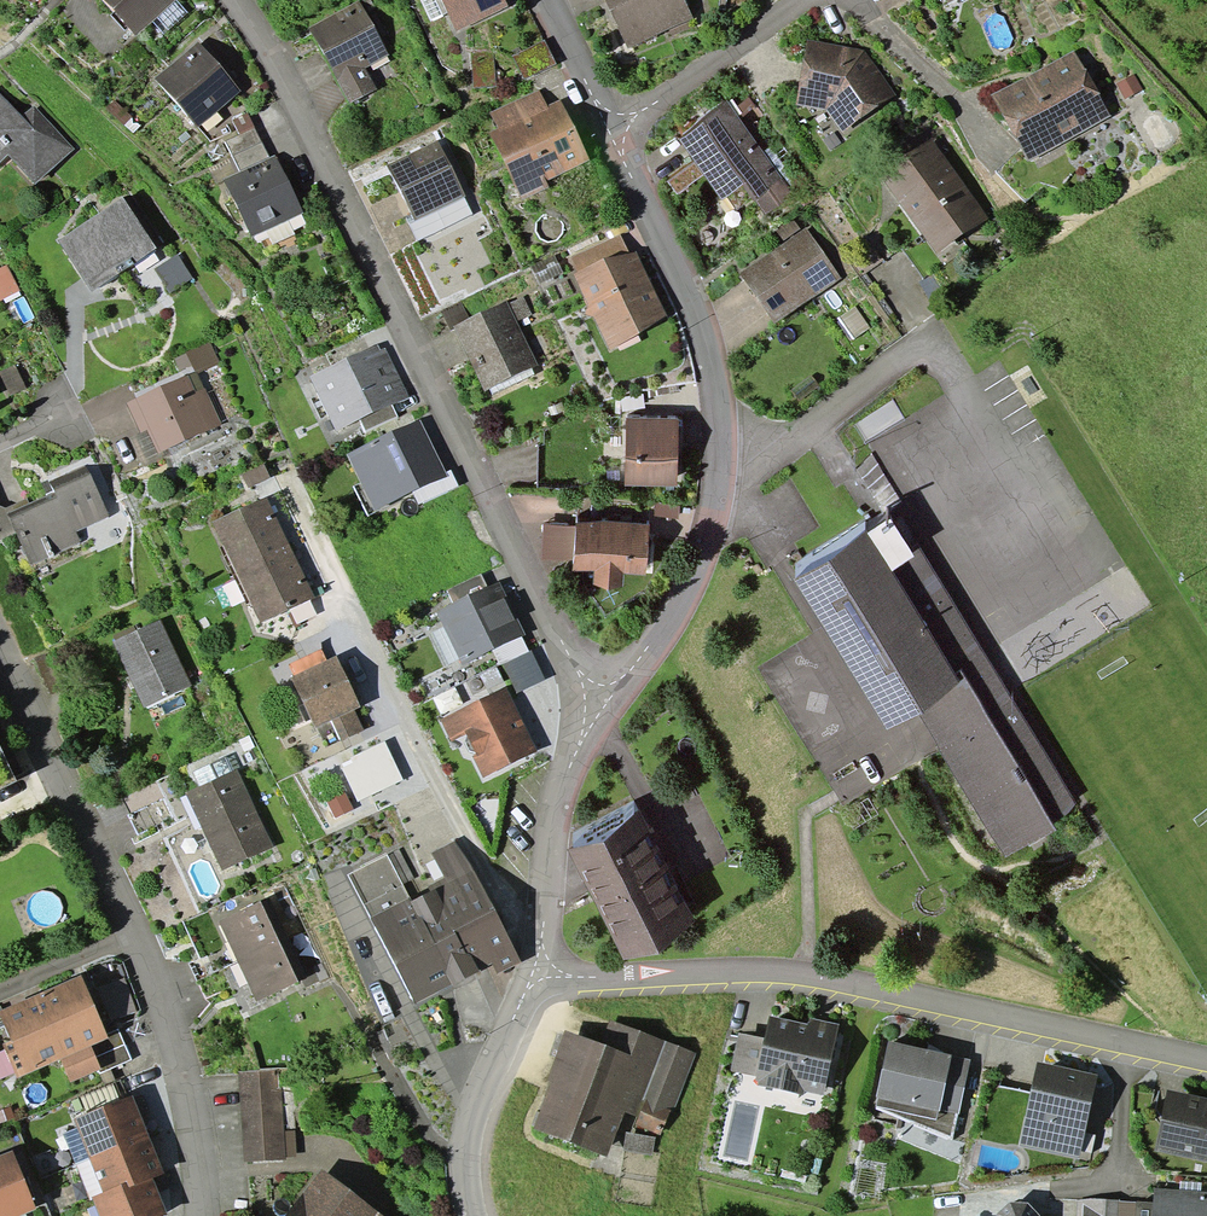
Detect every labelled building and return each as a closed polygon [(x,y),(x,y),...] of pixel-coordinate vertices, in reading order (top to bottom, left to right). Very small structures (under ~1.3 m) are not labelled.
[(114,11),(128,27),(136,36),(152,21),(175,0),(103,0),(114,11)] [(176,0),(175,0),(152,21),(164,34),(187,12),(176,0)] [(505,0),(441,0),(456,31),(508,7),(505,0)] [(685,0),(604,0),(628,49),(694,18),(685,0)] [(389,56),(359,1),(309,28),(350,104),(377,89),(366,68),(389,56)] [(125,30),(128,27),(114,11),(111,14),(125,30)] [(797,105),(826,111),(843,132),(895,94),(865,51),(806,40),(797,105)] [(198,41),(155,78),(198,127),(241,92),(198,41)] [(1110,117),(1074,50),(991,95),(1028,162),(1110,117)] [(1142,90),(1134,74),(1116,83),(1124,99),(1142,90)] [(547,106),(539,90),(490,112),(498,128),(490,132),(522,200),(549,188),(546,182),(590,161),(561,99),(547,106)] [(8,154),(35,184),(74,149),(34,106),(22,116),(0,94),(0,161),(8,154)] [(794,196),(727,98),(679,139),(694,161),(704,175),(721,199),(743,184),(766,214),(794,196)] [(225,141),(233,158),(263,143),(249,111),(231,119),(238,135),(225,141)] [(988,218),(932,137),(879,173),(935,254),(988,218)] [(465,196),(437,140),(387,165),(412,214),(415,221),(463,197),(465,196)] [(270,158),(263,143),(233,158),(240,172),(270,158)] [(240,172),(223,180),(251,236),(303,212),(275,155),(270,158),(240,172)] [(677,195),(704,175),(694,161),(667,181),(677,195)] [(472,214),(463,197),(415,221),(412,214),(406,218),(417,241),(472,214)] [(124,198),(58,241),(92,292),(132,264),(153,251),(157,248),(124,198)] [(784,242),(801,231),(793,220),(776,231),(784,242)] [(841,277),(807,227),(801,231),(784,242),(739,273),(774,323),(841,277)] [(630,254),(620,234),(570,258),(577,273),(573,275),(609,349),(669,320),(636,251),(630,254)] [(160,261),(153,251),(132,264),(139,274),(160,261)] [(193,278),(177,254),(154,269),(170,293),(193,278)] [(563,273),(554,255),(531,266),(540,284),(563,273)] [(0,268),(0,300),(19,290),(6,265),(0,268)] [(523,297),(508,304),(517,321),(532,314),(523,297)] [(508,304),(507,301),(469,319),(453,327),(454,329),(484,391),(538,366),(517,321),(508,304)] [(453,327),(469,319),(461,302),(441,311),(450,330),(454,329),(453,327)] [(869,327),(855,307),(839,318),(854,338),(869,327)] [(197,372),(197,373),(220,364),(211,343),(186,352),(187,354),(175,359),(179,370),(192,365),(196,372),(197,372)] [(378,345),(311,376),(337,431),(361,420),(393,405),(409,397),(386,347),(380,350),(378,345)] [(196,372),(127,403),(141,433),(146,431),(158,456),(161,454),(223,424),(206,387),(204,388),(197,373),(197,372),(196,372)] [(399,416),(393,405),(361,420),(366,431),(399,416)] [(679,419),(626,418),(625,486),(677,487),(679,419)] [(446,472),(420,419),(347,454),(361,482),(375,512),(413,493),(448,477),(446,472)] [(141,433),(130,438),(143,467),(163,458),(161,454),(158,456),(146,431),(141,433)] [(270,478),(263,464),(241,474),(248,488),(270,478)] [(451,470),(446,472),(448,477),(413,493),(418,504),(458,485),(451,470)] [(30,504),(8,513),(16,532),(32,565),(82,542),(77,532),(110,516),(90,474),(54,490),(55,492),(30,504)] [(352,487),(367,516),(375,512),(361,482),(352,487)] [(214,521),(238,572),(292,548),(268,496),(214,521)] [(27,498),(6,508),(0,506),(0,538),(16,532),(8,513),(30,504),(27,498)] [(655,502),(654,516),(678,518),(679,504),(655,502)] [(913,554),(891,517),(867,533),(866,530),(794,580),(888,726),(917,709),(1006,857),(1056,830),(1054,825),(1080,809),(920,549),(913,554)] [(646,575),(649,524),(576,520),(576,526),(574,561),(573,570),(594,572),(594,586),(623,587),(624,574),(646,575)] [(574,561),(576,526),(544,524),(542,560),(574,561)] [(315,597),(292,548),(238,572),(261,622),(289,609),(310,599),(315,597)] [(454,604),(488,588),(481,573),(447,590),(454,604)] [(526,635),(500,582),(488,588),(454,604),(437,612),(442,625),(460,659),(462,665),(492,651),(522,637),(526,635)] [(318,615),(310,599),(289,609),(297,625),(318,615)] [(116,640),(113,642),(144,708),(192,685),(161,619),(136,631),(116,640)] [(113,635),(116,640),(136,631),(134,625),(113,635)] [(445,667),(460,659),(442,625),(428,632),(445,667)] [(529,651),(522,637),(492,651),(500,665),(503,664),(529,651)] [(295,675),(327,660),(321,649),(290,664),(295,675)] [(529,651),(503,664),(517,693),(545,680),(531,650),(529,651)] [(360,706),(336,655),(327,660),(295,675),(292,676),(305,704),(312,718),(316,727),(331,720),(341,742),(363,731),(353,709),(360,706)] [(504,682),(497,666),(479,674),(487,690),(504,682)] [(537,752),(507,688),(440,720),(451,742),(466,735),(476,755),(472,756),(483,778),(537,752)] [(305,721),(312,718),(305,704),(299,707),(305,721)] [(255,747),(249,736),(239,740),(244,752),(255,747)] [(403,779),(385,742),(350,759),(351,761),(341,765),(358,801),(403,779)] [(0,745),(0,789),(17,780),(0,745)] [(192,772),(199,787),(216,779),(209,764),(192,772)] [(199,787),(186,793),(187,795),(202,827),(222,871),(275,846),(237,769),(216,779),(199,787)] [(342,786),(324,794),(336,818),(353,809),(342,786)] [(195,830),(202,827),(187,795),(180,798),(195,830)] [(639,811),(568,851),(624,957),(697,922),(639,811)] [(387,854),(347,875),(415,1003),(493,965),(497,973),(521,962),(456,841),(432,853),(445,878),(428,887),(431,892),(412,901),(403,884),(388,856),(387,854)] [(388,856),(403,884),(414,878),(399,850),(388,856)] [(220,921),(237,961),(290,937),(272,898),(220,921)] [(308,979),(290,937),(237,961),(256,1002),(308,979)] [(0,1011),(0,1016),(11,1042),(3,1045),(5,1050),(15,1072),(17,1078),(61,1059),(91,1046),(109,1039),(108,1037),(81,976),(0,1011)] [(124,978),(98,988),(110,1021),(136,1012),(124,978)] [(807,1025),(769,1016),(765,1038),(756,1076),(755,1082),(757,1082),(756,1085),(801,1095),(802,1090),(823,1095),(839,1025),(808,1018),(807,1025)] [(550,1083),(533,1129),(607,1158),(624,1112),(638,1118),(635,1125),(660,1136),(665,1123),(671,1115),(696,1053),(610,1021),(600,1044),(564,1030),(546,1080),(550,1083)] [(121,1032),(108,1037),(109,1039),(91,1046),(101,1069),(98,1071),(99,1075),(133,1061),(121,1032)] [(756,1076),(765,1038),(739,1033),(731,1071),(756,1076)] [(952,1055),(889,1041),(876,1098),(878,1098),(875,1109),(948,1140),(953,1137),(958,1115),(940,1111),(952,1055)] [(91,1046),(61,1059),(70,1082),(98,1071),(101,1069),(91,1046)] [(15,1072),(5,1050),(0,1052),(0,1079),(15,1072)] [(958,1115),(971,1059),(952,1055),(940,1111),(958,1115)] [(1038,1062),(1020,1146),(1079,1159),(1097,1075),(1038,1062)] [(238,1072),(244,1162),(286,1159),(285,1158),(284,1131),(281,1090),(278,1090),(276,1069),(238,1072)] [(1167,1090),(1155,1151),(1206,1162),(1206,1098),(1167,1090)] [(77,1129),(89,1159),(148,1135),(133,1097),(74,1119),(77,1129)] [(63,1134),(76,1164),(89,1159),(77,1129),(63,1134)] [(285,1158),(296,1157),(295,1130),(284,1131),(285,1158)] [(655,1137),(625,1132),(622,1151),(652,1155),(655,1137)] [(164,1174),(148,1135),(89,1159),(102,1193),(128,1183),(130,1188),(152,1179),(164,1174)] [(0,1155),(0,1215),(18,1215),(35,1209),(11,1151),(0,1155)] [(76,1164),(90,1201),(92,1200),(91,1197),(102,1193),(89,1159),(76,1164)] [(286,1215),(384,1215),(322,1169),(286,1215)] [(152,1179),(130,1188),(128,1183),(102,1193),(91,1197),(92,1200),(95,1206),(99,1215),(163,1215),(167,1215),(152,1179)] [(1154,1188),(1153,1202),(1136,1202),(1135,1215),(1206,1215),(1206,1192),(1154,1188)] [(1119,1201),(1119,1200),(1091,1198),(1078,1200),(1076,1215),(1118,1215),(1119,1201)] [(1119,1201),(1118,1215),(1135,1215),(1136,1202),(1119,1201)] [(1039,1215),(1028,1202),(1009,1203),(996,1214),(996,1215),(1039,1215)] [(95,1206),(88,1209),(91,1215),(99,1215),(95,1206)]
